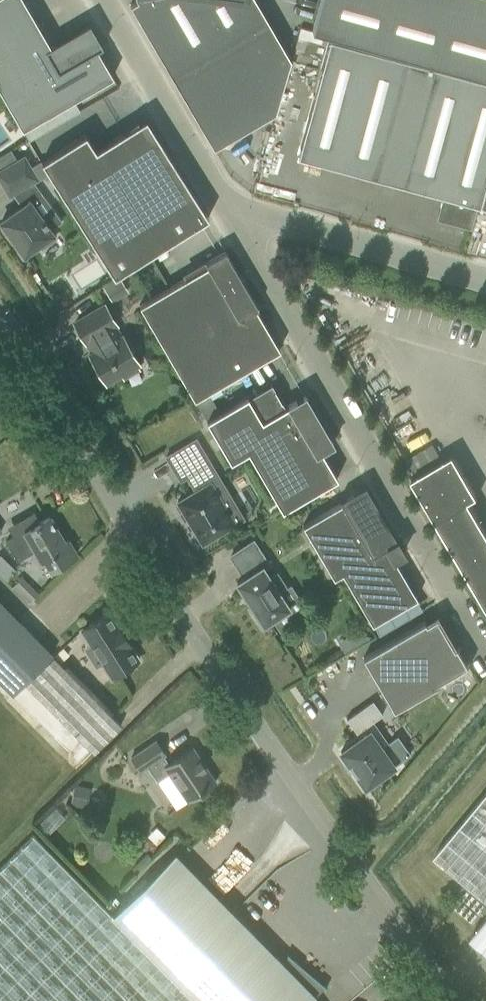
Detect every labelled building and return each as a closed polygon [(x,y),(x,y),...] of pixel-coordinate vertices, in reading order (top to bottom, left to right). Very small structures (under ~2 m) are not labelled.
[(101,55),(97,49),(103,46),(89,23),(50,45),(24,0),(0,0),(0,91),(22,129),(113,76),(101,55)] [(129,3),(213,147),(271,113),(288,58),(255,0),(134,0),(129,3)] [(312,30),(329,35),(485,79),(485,0),(320,0),(312,30)] [(329,35),(297,155),(443,195),(438,215),(469,223),(474,203),(479,205),(485,180),(485,79),(329,35)] [(85,134),(41,162),(48,172),(114,277),(208,217),(180,174),(138,122),(95,149),(85,134)] [(0,156),(0,171),(16,161),(10,150),(0,156)] [(9,195),(12,194),(34,181),(48,172),(41,162),(31,168),(24,157),(16,161),(0,171),(0,180),(9,195)] [(21,207),(1,222),(8,232),(8,233),(16,244),(16,243),(24,254),(38,244),(41,248),(55,238),(52,234),(53,233),(51,230),(63,221),(34,181),(12,194),(21,207)] [(258,307),(225,251),(205,262),(207,265),(139,305),(194,400),(207,392),(280,349),(256,308),(258,307)] [(93,352),(90,353),(106,382),(123,373),(125,376),(137,369),(136,366),(138,364),(121,336),(120,337),(113,325),(114,325),(103,305),(73,321),(85,342),(87,340),(93,352)] [(207,392),(194,400),(206,421),(220,413),(211,399),(207,392)] [(262,421),(247,397),(220,413),(206,421),(230,462),(248,452),(282,511),(337,478),(321,451),(333,444),(305,395),(262,421)] [(166,457),(180,481),(210,463),(195,439),(166,457)] [(454,455),(412,480),(436,520),(485,605),(485,531),(469,501),(476,498),(454,455)] [(212,479),(177,502),(202,544),(242,517),(231,501),(216,476),(212,479)] [(343,573),(372,624),(417,598),(394,559),(403,554),(396,541),(397,541),(397,539),(393,541),(363,490),(302,526),(333,578),(343,573)] [(24,531),(6,542),(18,559),(35,550),(42,563),(46,561),(51,570),(76,556),(67,541),(64,543),(49,517),(36,524),(34,520),(22,527),(24,531)] [(251,612),(262,629),(273,622),(271,619),(288,608),(278,592),(287,587),(276,571),(268,577),(262,568),(267,564),(253,542),(230,556),(244,578),(236,583),(254,610),(251,612)] [(12,693),(52,654),(0,601),(0,681),(12,693)] [(101,661),(111,677),(121,671),(123,674),(135,666),(133,663),(138,660),(129,647),(130,646),(117,626),(108,613),(81,630),(91,646),(86,649),(96,664),(101,661)] [(393,711),(470,666),(459,648),(458,649),(438,616),(425,624),(424,622),(363,658),(393,711)] [(362,628),(348,636),(354,647),(368,639),(362,628)] [(52,657),(25,684),(93,752),(120,726),(52,657)] [(340,751),(364,786),(393,765),(380,747),(386,743),(371,722),(382,714),(372,700),(346,719),(356,733),(358,732),(361,736),(340,751)] [(156,782),(168,773),(187,801),(215,782),(192,747),(168,763),(162,755),(164,754),(155,740),(130,757),(140,771),(146,766),(156,782)] [(71,805),(87,809),(92,789),(76,785),(71,805)] [(435,856),(485,898),(485,791),(435,856)] [(315,995),(175,853),(111,915),(33,836),(0,869),(0,1000),(309,1000),(315,995)] [(469,937),(485,951),(485,917),(469,937)]
